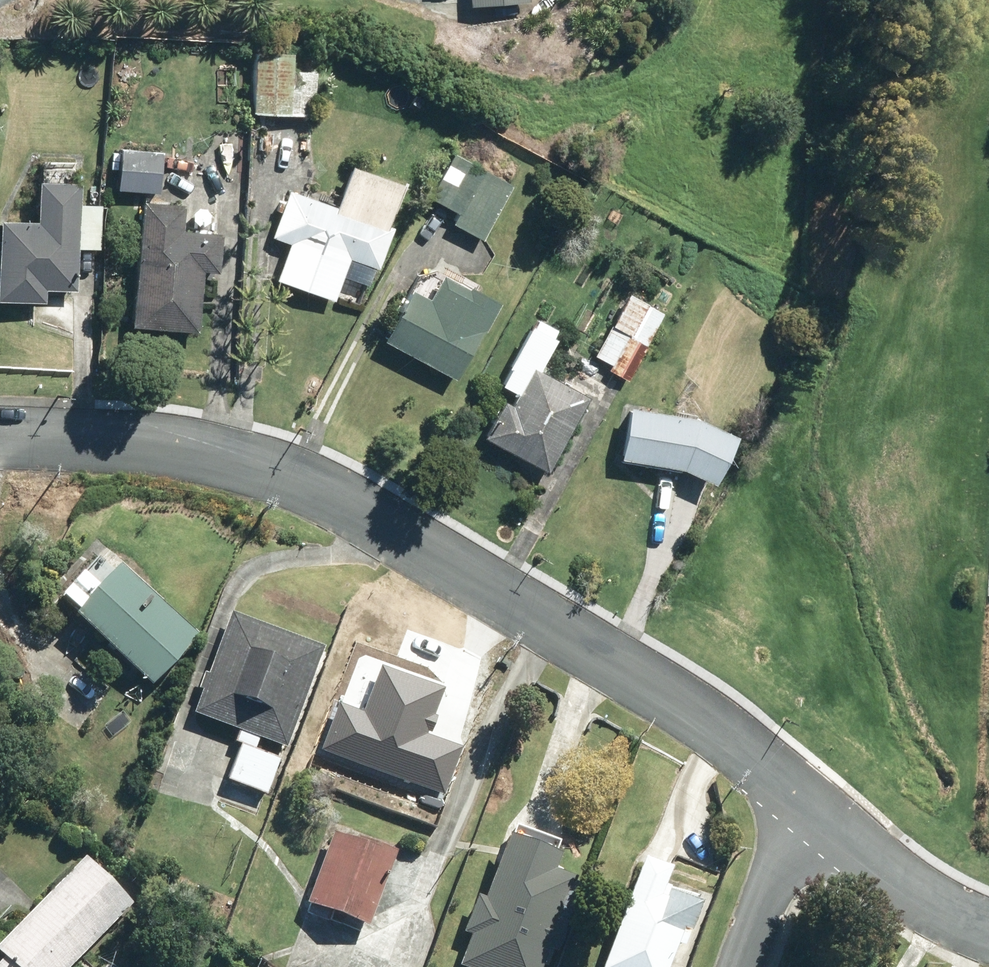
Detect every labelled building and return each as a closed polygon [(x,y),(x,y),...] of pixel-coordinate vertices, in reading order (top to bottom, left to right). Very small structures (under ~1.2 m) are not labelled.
[(283,54),(247,55),(248,116),(282,115),(282,124),(308,124),(308,74),(283,74),(283,54)] [(155,153),(113,150),(110,192),(152,196),(155,153)] [(453,216),(447,226),(478,242),(507,188),(445,154),(421,199),(453,216)] [(380,228),(395,187),(343,168),(328,209),(284,193),(267,238),(286,246),(273,283),(328,303),(344,260),(370,270),(385,230),(380,228)] [(36,305),(37,292),(69,293),(70,250),(95,251),(97,207),(72,206),(73,185),(29,183),(28,224),(0,223),(0,303),(36,305)] [(134,204),(123,329),(191,334),(197,272),(211,274),(214,236),(174,233),(176,207),(134,204)] [(377,342),(448,381),(475,331),(478,333),(493,305),(461,287),(459,290),(434,276),(421,301),(404,292),(377,342)] [(591,357),(608,367),(606,372),(624,382),(661,316),(624,296),(591,357)] [(497,402),(477,439),(542,474),(581,401),(530,373),(547,341),(545,340),(550,331),(530,321),(526,330),(523,328),(492,386),(510,395),(504,406),(497,402)] [(613,461),(675,471),(703,485),(726,439),(688,420),(621,409),(613,461)] [(123,565),(103,587),(88,574),(68,596),(83,609),(78,614),(156,686),(201,636),(123,565)] [(242,732),(238,743),(244,746),(230,782),(268,796),(281,760),(256,750),(260,739),(288,749),(324,649),(230,614),(208,676),(205,675),(200,690),(204,691),(195,715),(242,732)] [(82,688),(94,700),(103,691),(92,679),(82,688)] [(336,836),(311,906),(313,907),(309,917),(345,930),(349,920),(373,928),(399,855),(362,842),(361,845),(336,836)] [(478,898),(464,935),(473,938),(462,966),(545,966),(551,951),(558,953),(566,932),(557,929),(577,878),(557,870),(563,856),(557,854),(514,837),(513,836),(511,841),(487,902),(483,900),(478,898)] [(136,902),(88,855),(0,946),(0,966),(72,966),(136,902)] [(682,947),(688,949),(694,933),(696,934),(706,906),(704,905),(707,897),(684,888),(682,895),(666,889),(673,872),(646,861),(605,966),(675,966),(682,947)]
